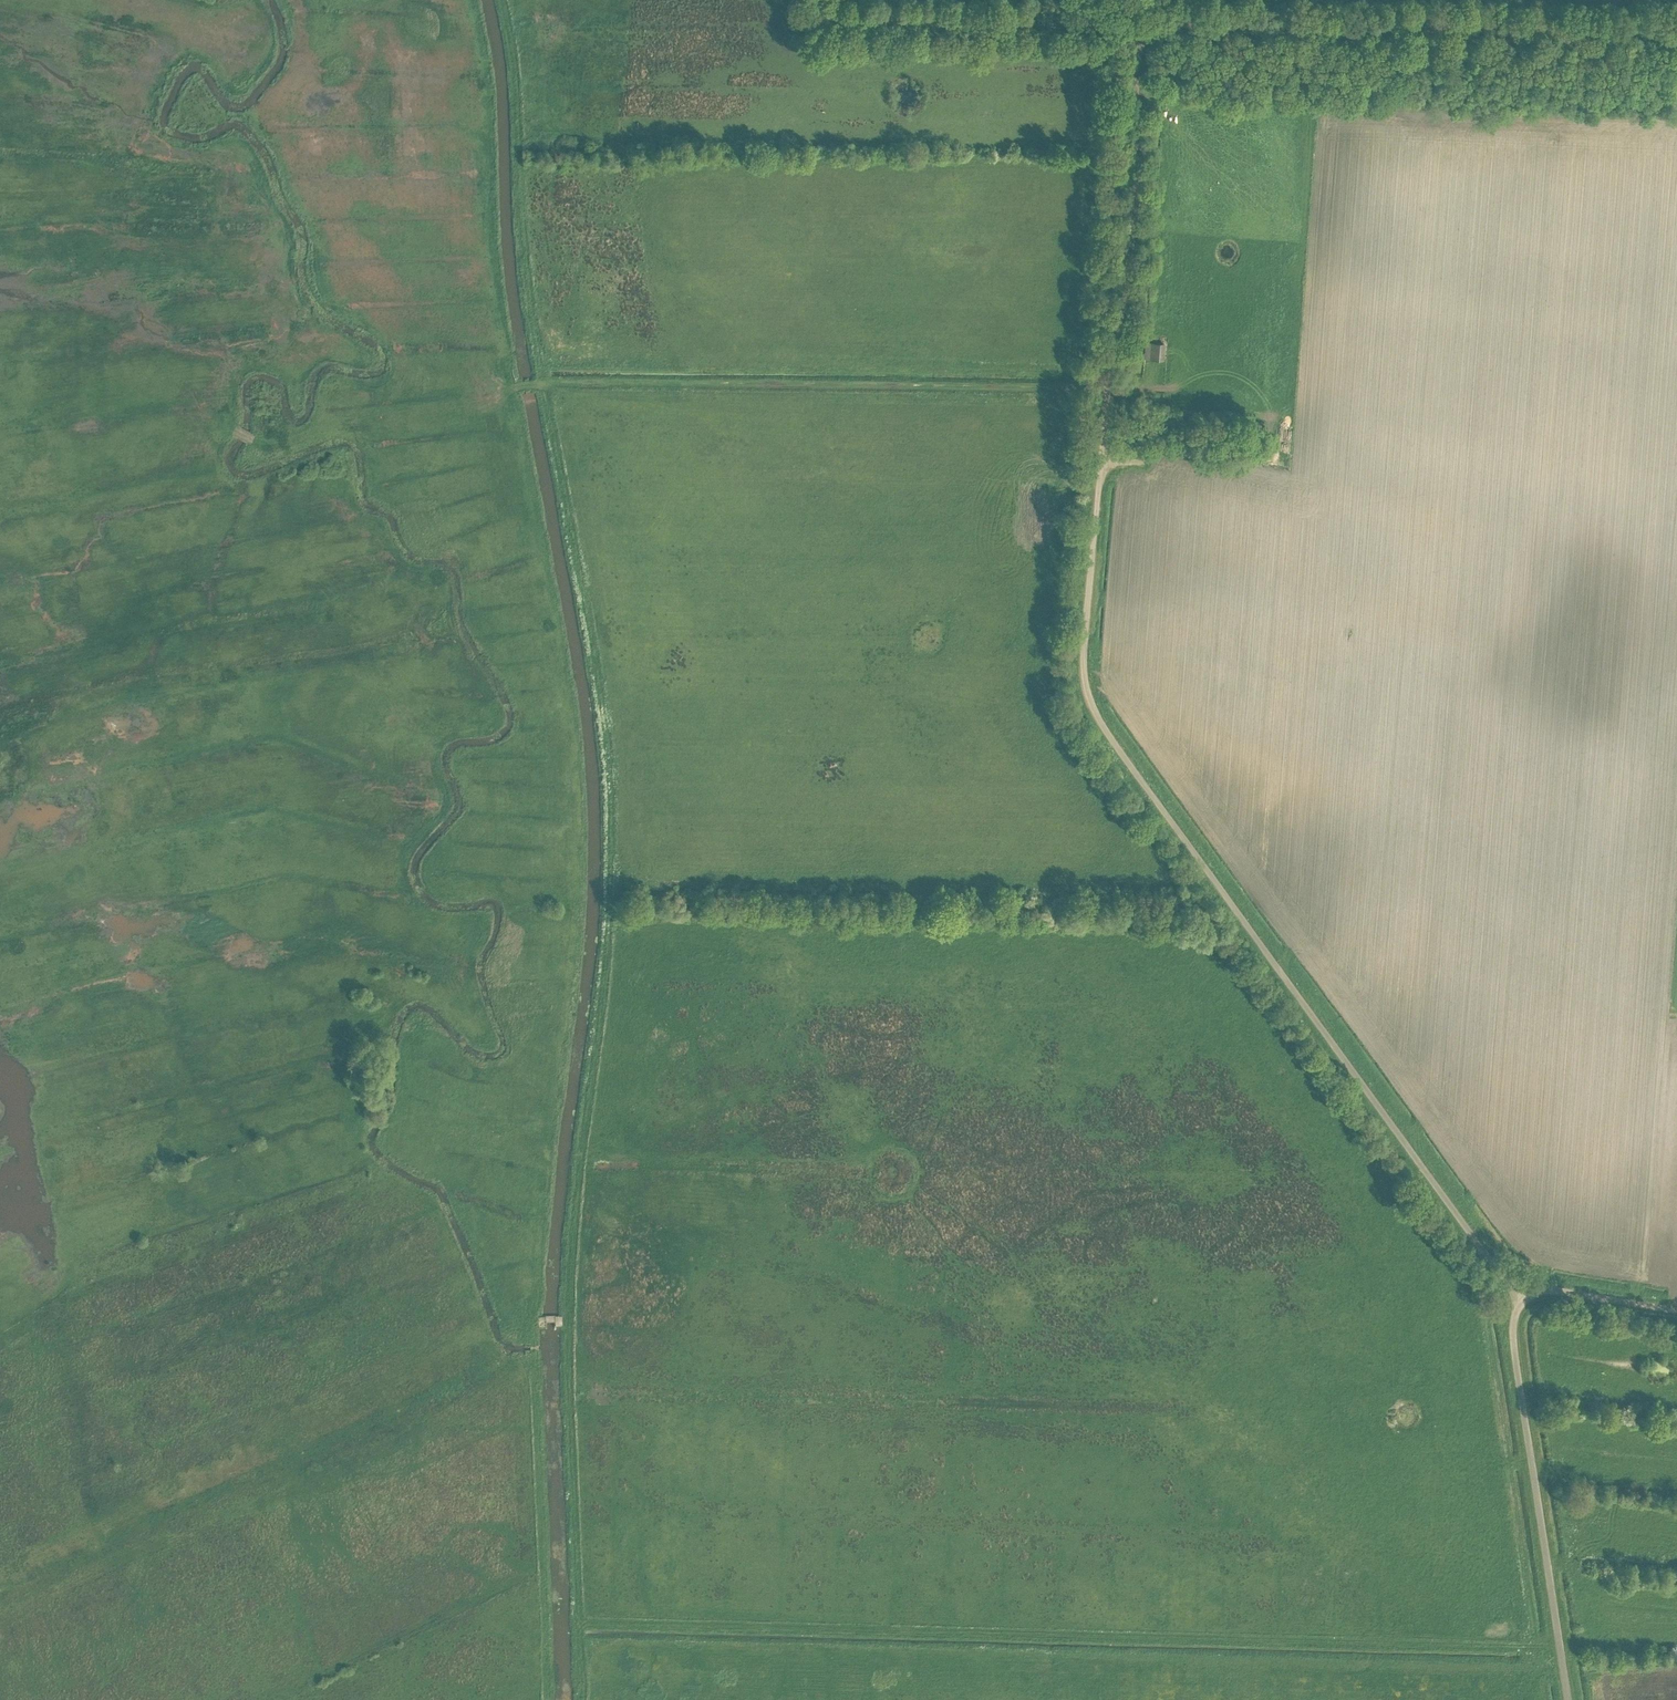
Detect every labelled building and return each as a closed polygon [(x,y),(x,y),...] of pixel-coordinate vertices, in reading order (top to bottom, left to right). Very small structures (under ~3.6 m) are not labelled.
[(1145,341),(1144,358),(1164,359),(1165,343),(1145,341)]
